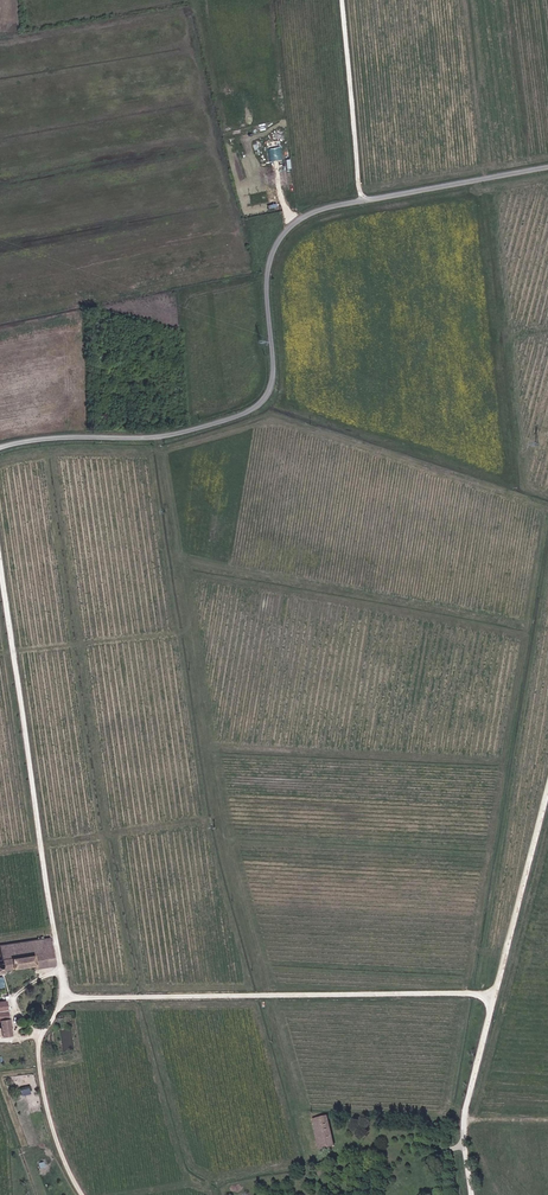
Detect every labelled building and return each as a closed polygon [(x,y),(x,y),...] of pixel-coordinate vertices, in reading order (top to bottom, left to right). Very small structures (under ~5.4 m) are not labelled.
[(5,980),(6,972),(10,972),(10,969),(36,966),(37,969),(56,966),(53,938),(1,944),(3,960),(0,961),(0,980),(5,980)] [(12,1024),(10,1004),(0,1005),(0,1025),(4,1025),(12,1024)] [(12,1024),(4,1025),(6,1037),(13,1036),(12,1024)] [(73,1028),(62,1030),(66,1049),(76,1048),(73,1028)] [(318,1144),(320,1149),(335,1144),(328,1118),(312,1122),(315,1134),(312,1135),(315,1144),(318,1144)] [(308,1136),(312,1135),(315,1134),(312,1122),(312,1120),(304,1122),(308,1136)]
